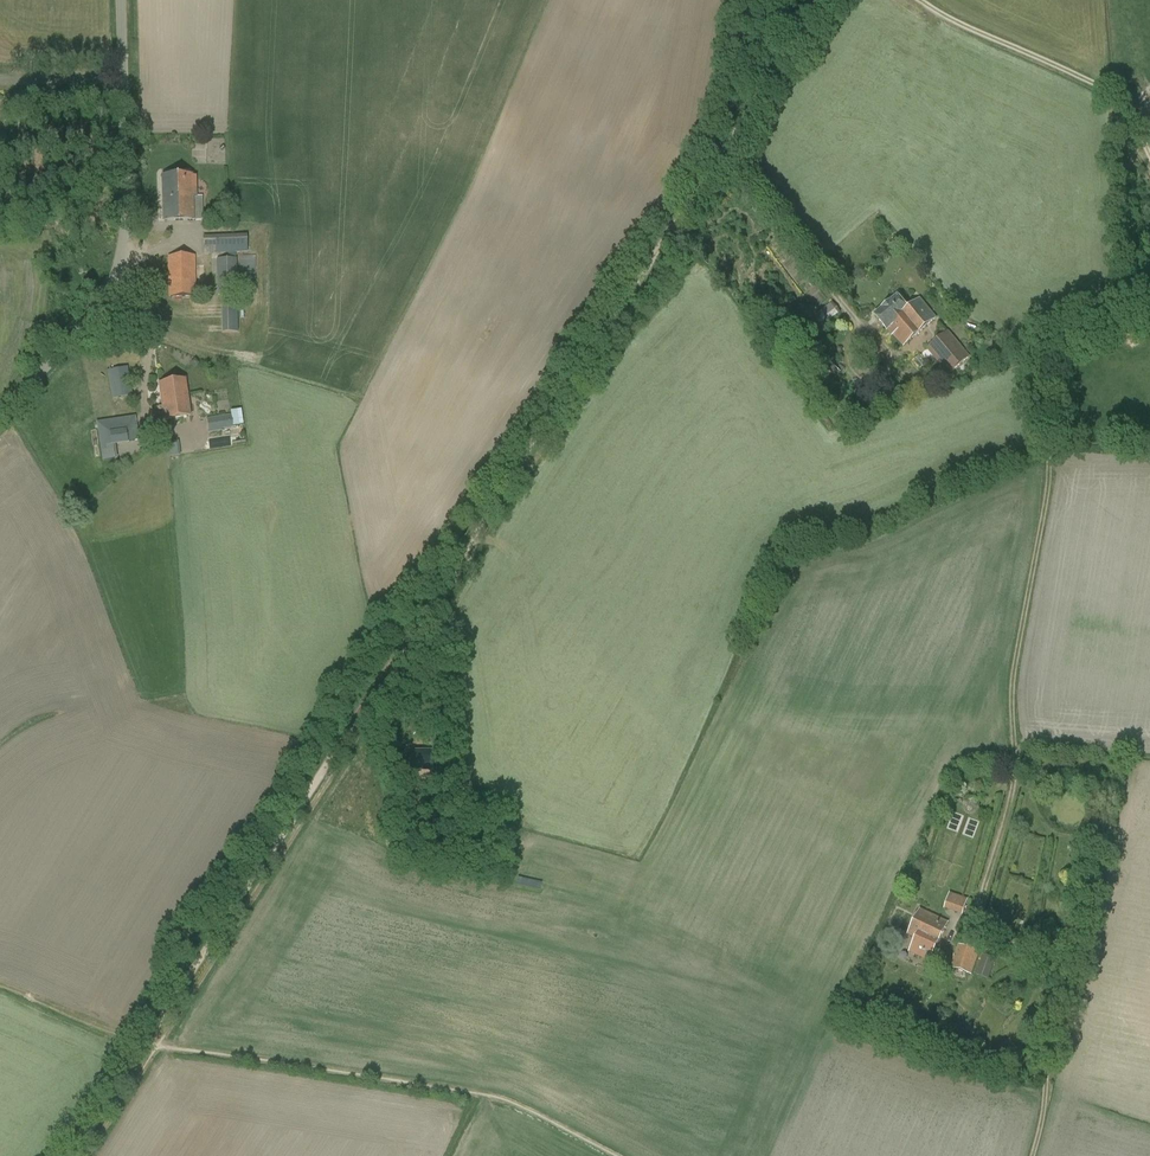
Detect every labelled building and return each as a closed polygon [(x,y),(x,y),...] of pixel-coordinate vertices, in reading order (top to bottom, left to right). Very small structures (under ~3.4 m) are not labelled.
[(193,200),(192,175),(162,176),(163,222),(193,221),(203,221),(203,200),(193,200)] [(247,253),(246,234),(204,235),(204,254),(247,253)] [(242,270),(257,270),(257,255),(242,255),(242,270)] [(195,256),(167,256),(168,297),(196,296),(195,256)] [(237,259),(216,259),(217,295),(238,294),(237,259)] [(935,319),(919,299),(907,309),(897,296),(874,314),(892,336),(894,334),(904,345),(935,319)] [(812,318),(819,328),(839,312),(832,302),(812,318)] [(237,303),(222,303),(222,333),(238,333),(237,303)] [(926,349),(949,375),(970,357),(948,331),(926,349)] [(825,357),(818,364),(833,379),(840,372),(825,357)] [(122,398),(117,369),(107,371),(112,399),(122,398)] [(191,416),(185,380),(159,384),(164,420),(191,416)] [(240,409),(231,411),(233,426),(243,425),(240,409)] [(136,415),(96,422),(102,460),(117,459),(115,445),(128,443),(128,442),(139,440),(136,415)] [(222,429),(228,428),(226,416),(207,419),(209,432),(222,430),(222,429)] [(167,442),(169,457),(180,455),(178,441),(167,442)] [(446,735),(445,725),(435,726),(436,736),(446,735)] [(430,774),(430,762),(409,762),(409,779),(416,779),(416,774),(430,774)] [(967,914),(970,897),(951,893),(947,910),(967,914)] [(916,938),(910,950),(930,959),(947,923),(919,909),(908,934),(916,938)] [(1063,937),(1061,950),(1074,952),(1076,939),(1063,937)] [(958,944),(951,967),(972,974),(980,951),(958,944)] [(976,975),(986,979),(994,958),(983,955),(976,975)]
